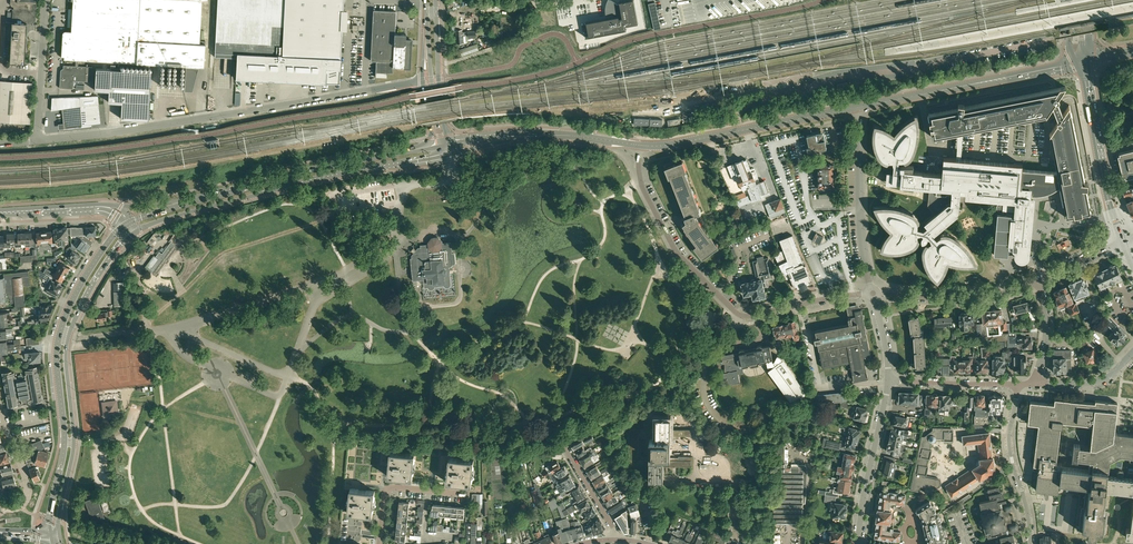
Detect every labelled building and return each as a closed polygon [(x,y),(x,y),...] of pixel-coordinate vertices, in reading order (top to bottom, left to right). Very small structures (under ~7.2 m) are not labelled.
[(10,2),(10,3),(11,4),(12,5),(13,5),(13,7),(12,7),(11,20),(6,20),(4,39),(11,39),(10,62),(24,63),(24,51),(26,51),(27,45),(26,40),(26,38),(27,23),(29,23),(34,18),(35,3),(37,3),(37,0),(10,0),(10,2)] [(72,31),(65,31),(64,34),(63,34),(62,56),(64,56),(64,59),(76,60),(76,66),(64,66),(63,72),(61,71),(60,88),(73,89),(73,87),(76,87),(76,89),(84,89),(84,84),(83,84),(83,82),(92,82),(93,67),(78,66),(79,60),(205,67),(206,41),(200,40),(202,0),(74,0),(72,31)] [(320,83),(325,83),(326,77),(339,78),(342,29),(343,29),(344,12),(343,11),(343,0),(217,0),(215,56),(232,57),(232,53),(237,53),(236,79),(320,83)] [(634,0),(625,0),(619,1),(619,3),(617,4),(612,0),(611,0),(607,0),(606,2),(605,6),(605,10),(606,13),(609,14),(611,14),(614,14),(614,16),(586,21),(588,29),(589,36),(585,37),(609,33),(627,30),(627,29),(625,30),(625,29),(624,26),(638,23),(638,22),(634,0)] [(655,2),(648,4),(654,30),(661,28),(655,2)] [(410,51),(411,51),(412,39),(405,39),(406,34),(395,33),(396,11),(373,10),(370,60),(376,61),(375,77),(387,77),(387,73),(392,73),(393,67),(409,68),(410,51)] [(478,26),(478,16),(464,17),(464,27),(478,26)] [(455,19),(452,19),(452,31),(455,31),(456,44),(468,43),(467,39),(467,38),(476,37),(476,35),(480,35),(480,31),(463,32),(463,34),(462,34),(461,30),(455,30),(455,19)] [(459,49),(461,56),(478,50),(476,44),(459,49)] [(148,120),(151,71),(96,68),(95,90),(109,91),(108,102),(122,103),(121,118),(148,120)] [(0,80),(0,121),(30,123),(33,83),(0,80)] [(849,88),(847,82),(836,84),(838,91),(849,88)] [(1041,91),(1009,97),(965,106),(965,105),(959,104),(958,107),(929,113),(930,121),(931,129),(932,129),(933,137),(958,133),(956,158),(944,157),(942,174),(933,173),(922,172),(922,171),(913,170),(913,167),(898,168),(899,161),(901,161),(902,161),(903,161),(904,161),(905,160),(906,160),(907,160),(908,159),(908,158),(909,158),(910,157),(910,156),(911,156),(911,155),(912,154),(912,153),(913,151),(913,149),(914,147),(915,145),(915,143),(916,141),(916,139),(916,137),(916,135),(916,133),(916,131),(916,129),(916,126),(916,124),(916,123),(915,120),(913,121),(911,122),(909,123),(907,125),(906,126),(904,127),(902,129),(901,130),(899,132),(898,133),(897,135),(895,137),(893,137),(892,136),(891,135),(889,134),(888,133),(886,132),(885,131),(883,131),(882,130),(880,129),(879,129),(876,128),(876,131),(875,132),(875,134),(875,136),(875,137),(875,139),(875,141),(875,142),(876,144),(876,146),(877,148),(877,149),(878,151),(878,152),(879,154),(880,155),(881,157),(882,158),(883,159),(884,160),(885,161),(886,161),(887,161),(888,161),(889,162),(890,162),(892,162),(894,166),(893,172),(887,172),(886,182),(886,184),(897,185),(897,182),(900,183),(900,185),(904,185),(904,187),(929,190),(928,206),(935,215),(925,223),(928,226),(924,230),(920,233),(917,228),(917,227),(918,226),(917,225),(917,224),(917,223),(917,222),(917,221),(916,220),(916,219),(915,219),(914,218),(914,217),(913,217),(912,216),(911,215),(910,215),(908,214),(906,213),(904,212),(902,212),(900,211),(898,210),(896,210),(894,210),(892,209),(890,209),(888,209),(886,209),(884,209),(882,209),(880,209),(877,209),(878,212),(879,214),(880,216),(881,217),(882,219),(883,220),(884,221),(885,223),(887,225),(888,226),(889,227),(891,229),(893,230),(893,232),(892,234),(891,235),(889,236),(888,237),(888,239),(887,240),(886,242),(885,243),(884,245),(884,247),(883,249),(885,250),(887,250),(889,250),(890,251),(892,251),(894,251),(895,251),(897,251),(899,251),(901,250),(902,250),(904,250),(905,249),(907,249),(909,248),(910,247),(912,246),(913,246),(913,245),(914,245),(915,244),(915,243),(916,242),(917,241),(917,240),(917,239),(917,238),(917,237),(917,235),(922,234),(923,235),(923,236),(922,236),(922,237),(921,237),(921,238),(921,239),(921,240),(921,241),(921,242),(922,243),(923,243),(924,243),(925,242),(926,242),(926,241),(927,241),(927,240),(928,239),(928,238),(930,238),(931,243),(930,243),(929,244),(928,244),(927,245),(927,246),(926,247),(925,248),(925,249),(925,250),(925,251),(924,252),(924,253),(924,255),(925,256),(925,258),(925,260),(926,261),(926,263),(927,265),(927,266),(928,268),(929,269),(930,271),(931,272),(932,274),(933,275),(934,276),(935,277),(937,279),(939,277),(940,276),(941,275),(942,273),(943,272),(943,270),(944,269),(945,267),(945,266),(946,265),(946,264),(946,262),(948,261),(950,262),(951,262),(953,263),(955,263),(958,264),(960,264),(962,264),(964,264),(966,264),(968,264),(970,264),(971,264),(974,264),(973,261),(973,260),(972,258),(971,257),(970,255),(970,254),(969,252),(968,251),(967,250),(965,248),(964,247),(963,246),(961,245),(952,238),(950,237),(948,236),(946,236),(944,236),(941,236),(938,238),(937,239),(931,234),(932,233),(933,234),(936,232),(957,214),(956,213),(958,211),(960,192),(966,193),(966,196),(971,196),(971,198),(1004,201),(1004,203),(1002,203),(997,207),(1002,212),(1001,214),(998,214),(994,255),(1000,255),(1008,256),(1009,249),(1013,249),(1013,250),(1013,251),(1014,252),(1015,252),(1017,252),(1017,254),(1018,258),(1022,260),(1026,259),(1028,255),(1029,244),(1027,244),(1027,240),(1028,240),(1029,240),(1029,239),(1029,238),(1029,237),(1028,237),(1028,236),(1027,236),(1027,234),(1028,234),(1029,234),(1029,233),(1030,232),(1029,231),(1028,230),(1029,214),(1030,202),(1029,202),(1030,195),(1031,195),(1032,195),(1037,195),(1042,194),(1043,194),(1046,194),(1049,193),(1051,192),(1053,191),(1060,187),(1063,200),(1064,203),(1066,217),(1074,215),(1074,216),(1082,214),(1083,214),(1091,212),(1086,189),(1088,189),(1088,184),(1085,184),(1084,181),(1069,105),(1063,114),(1058,101),(1060,99),(1059,97),(1066,86),(1057,88),(1046,90),(1041,91)] [(82,125),(86,125),(91,124),(91,126),(91,124),(101,123),(98,96),(52,97),(51,110),(62,109),(63,122),(64,129),(64,128),(82,127),(82,125)] [(807,135),(807,137),(805,137),(805,136),(804,136),(808,152),(807,152),(808,157),(821,156),(821,153),(817,154),(815,151),(826,149),(825,144),(829,143),(828,143),(823,135),(821,134),(821,133),(811,131),(812,134),(807,135)] [(219,140),(219,139),(207,141),(207,142),(208,149),(220,147),(219,140)] [(1119,153),(1120,155),(1118,156),(1123,177),(1125,177),(1125,179),(1132,177),(1132,150),(1119,153)] [(765,181),(760,182),(754,168),(751,169),(747,159),(743,160),(736,163),(728,166),(734,181),(738,179),(743,190),(748,189),(749,193),(748,195),(735,200),(737,207),(770,194),(765,181)] [(685,217),(684,217),(686,223),(683,224),(686,227),(685,228),(695,242),(696,241),(698,244),(695,247),(703,257),(707,254),(714,249),(718,246),(708,232),(707,233),(696,217),(695,214),(700,212),(699,209),(700,209),(694,194),(693,194),(691,189),(692,189),(687,177),(687,178),(684,171),(686,170),(683,161),(677,163),(676,163),(672,165),(666,168),(669,176),(671,176),(674,182),(674,183),(678,194),(679,194),(681,199),(680,199),(685,212),(686,211),(687,215),(685,216),(685,217)] [(834,171),(834,165),(831,165),(831,164),(829,164),(829,165),(825,165),(825,161),(820,161),(820,165),(819,165),(819,174),(819,187),(820,187),(820,188),(821,189),(824,189),(825,188),(825,187),(834,187),(834,180),(833,180),(833,171),(834,171)] [(1132,195),(1132,193),(1132,188),(1123,190),(1125,196),(1126,198),(1126,199),(1127,202),(1127,203),(1131,210),(1130,210),(1130,211),(1130,212),(1131,215),(1132,216),(1132,195)] [(785,212),(784,207),(780,198),(772,201),(772,202),(766,204),(769,213),(771,218),(785,212)] [(732,223),(718,229),(719,232),(733,225),(732,223)] [(76,228),(76,233),(76,235),(85,235),(96,235),(95,226),(85,227),(76,228)] [(65,246),(65,241),(65,240),(68,240),(68,239),(67,235),(70,234),(70,228),(67,228),(66,228),(65,227),(63,227),(63,228),(60,228),(62,246),(65,246)] [(59,246),(62,246),(60,228),(57,229),(57,228),(55,228),(55,229),(53,229),(55,240),(55,242),(57,244),(59,244),(59,246)] [(35,238),(35,240),(35,243),(37,243),(37,244),(40,243),(40,242),(49,241),(49,243),(52,242),(51,231),(47,231),(45,231),(44,232),(42,232),(42,231),(40,232),(36,233),(36,236),(35,236),(35,238)] [(24,233),(25,243),(25,247),(36,247),(35,243),(35,240),(31,240),(31,233),(29,232),(25,232),(24,233)] [(10,244),(14,244),(14,240),(14,233),(6,234),(7,240),(3,241),(3,245),(3,248),(11,248),(10,244)] [(14,240),(14,244),(14,248),(21,247),(21,243),(25,243),(24,233),(17,233),(17,240),(14,240)] [(820,233),(812,236),(815,244),(823,241),(820,233)] [(71,242),(71,247),(75,249),(76,250),(77,248),(78,249),(79,248),(84,252),(86,248),(87,249),(90,246),(89,245),(89,244),(85,241),(87,238),(84,235),(76,245),(71,242)] [(801,288),(802,289),(808,286),(808,285),(811,283),(810,282),(812,281),(805,263),(803,264),(792,235),(780,240),(784,249),(782,250),(774,253),(784,275),(789,274),(795,289),(797,288),(798,289),(801,288)] [(424,283),(424,285),(424,287),(428,287),(429,289),(431,290),(433,289),(434,287),(444,285),(445,287),(447,287),(449,286),(450,284),(449,273),(450,273),(449,268),(448,268),(448,267),(451,267),(452,265),(454,264),(456,263),(455,254),(453,253),(452,253),(451,242),(442,243),(442,241),(438,237),(437,237),(432,238),(428,242),(429,245),(421,245),(420,245),(421,248),(418,248),(417,250),(416,249),(415,251),(413,253),(414,254),(412,255),(413,258),(411,258),(412,270),(412,272),(412,274),(413,281),(416,280),(420,280),(420,282),(422,283),(424,283)] [(144,268),(149,271),(152,274),(175,244),(171,241),(162,254),(159,252),(155,256),(158,258),(151,267),(147,264),(144,268)] [(67,249),(70,251),(68,254),(70,255),(68,258),(70,260),(69,262),(73,265),(74,262),(76,263),(77,263),(79,261),(78,260),(79,259),(78,259),(80,256),(74,252),(75,249),(71,247),(71,246),(67,249)] [(771,266),(770,266),(770,264),(771,264),(770,262),(769,262),(768,257),(763,258),(763,255),(757,257),(757,260),(752,261),(756,278),(759,277),(760,279),(755,280),(754,279),(752,279),(751,279),(751,280),(751,281),(750,281),(742,283),(742,287),(741,288),(741,289),(741,290),(741,291),(742,292),(743,292),(744,292),(744,295),(750,294),(751,300),(768,296),(767,290),(766,290),(766,286),(767,286),(768,285),(767,279),(773,278),(771,268),(771,266)] [(59,265),(57,269),(65,274),(66,273),(68,272),(67,271),(69,268),(58,261),(59,260),(57,259),(56,260),(55,261),(58,263),(58,265),(59,265)] [(1109,283),(1110,284),(1111,285),(1112,285),(1113,285),(1114,284),(1115,284),(1115,283),(1115,282),(1115,281),(1115,280),(1121,277),(1118,272),(1119,271),(1117,266),(1115,266),(1115,265),(1114,265),(1112,264),(1109,265),(1109,267),(1108,267),(1109,268),(1095,275),(1101,287),(1098,288),(1101,294),(1107,292),(1104,286),(1109,283)] [(53,272),(52,274),(49,272),(50,271),(45,268),(43,272),(45,273),(51,276),(52,275),(61,281),(63,277),(64,278),(65,276),(65,275),(65,274),(57,269),(54,273),(53,272)] [(14,302),(15,307),(24,306),(22,286),(30,285),(28,271),(3,274),(4,278),(0,278),(0,301),(7,301),(7,300),(9,300),(9,298),(10,298),(10,303),(14,302)] [(39,275),(44,277),(42,279),(42,281),(47,283),(48,281),(50,282),(49,284),(47,289),(57,294),(58,294),(59,294),(59,293),(60,293),(60,292),(60,291),(60,290),(62,286),(59,284),(59,283),(53,280),(53,281),(51,280),(53,277),(51,276),(45,273),(43,272),(41,271),(39,275)] [(1075,300),(1077,303),(1077,305),(1085,302),(1083,297),(1086,296),(1085,293),(1089,291),(1087,288),(1088,287),(1085,282),(1084,280),(1082,279),(1077,281),(1076,281),(1075,281),(1074,280),(1072,281),(1071,283),(1070,283),(1077,300),(1075,300)] [(1064,304),(1067,303),(1069,308),(1068,308),(1070,314),(1079,310),(1077,305),(1077,303),(1074,304),(1069,291),(1068,291),(1066,286),(1065,285),(1061,286),(1061,288),(1054,291),(1055,292),(1053,292),(1055,296),(1056,296),(1057,299),(1056,299),(1059,305),(1061,309),(1065,307),(1064,304)] [(114,292),(115,306),(126,305),(125,292),(114,292)] [(1029,307),(1027,301),(1013,305),(1015,313),(1029,310),(1031,320),(1036,319),(1033,306),(1029,307)] [(35,305),(36,314),(38,314),(50,313),(52,309),(52,308),(51,308),(52,305),(43,306),(40,306),(40,305),(35,305)] [(849,323),(849,324),(815,331),(817,338),(814,339),(815,343),(818,343),(822,368),(850,363),(852,374),(853,380),(868,377),(865,365),(864,360),(871,358),(861,310),(859,310),(858,306),(846,309),(848,318),(849,323)] [(993,309),(992,311),(993,326),(998,326),(999,334),(994,334),(995,341),(1005,340),(1008,340),(1009,340),(1009,333),(1002,333),(1002,330),(1007,330),(1006,321),(1002,321),(1001,310),(996,310),(995,309),(993,309)] [(105,312),(96,313),(97,321),(106,319),(106,316),(112,315),(111,310),(107,310),(108,312),(105,312)] [(981,335),(981,338),(982,342),(995,341),(994,334),(989,335),(989,326),(993,326),(992,311),(982,311),(983,323),(980,323),(981,335)] [(38,314),(36,314),(36,318),(31,319),(31,320),(27,321),(28,324),(35,323),(35,322),(38,321),(46,320),(47,317),(48,317),(49,316),(50,313),(38,314)] [(974,323),(973,314),(967,315),(967,314),(966,314),(965,313),(962,313),(961,314),(960,314),(960,320),(959,320),(959,324),(961,324),(961,329),(968,329),(968,324),(974,323)] [(1114,328),(1116,330),(1109,337),(1114,343),(1115,342),(1119,345),(1128,336),(1125,334),(1126,332),(1120,326),(1114,319),(1109,315),(1104,320),(1112,329),(1114,328)] [(952,330),(951,317),(943,318),(943,316),(939,317),(939,318),(934,318),(934,326),(949,325),(950,330),(952,330)] [(915,337),(916,363),(911,363),(911,368),(917,368),(917,367),(924,367),(922,336),(920,336),(917,317),(910,318),(909,318),(909,319),(912,333),(911,334),(913,334),(915,334),(915,336),(914,336),(914,337),(915,337)] [(789,324),(783,325),(785,335),(786,340),(791,339),(791,341),(799,339),(797,329),(797,330),(795,322),(794,320),(789,322),(789,324)] [(780,336),(785,335),(783,325),(783,324),(781,323),(778,324),(777,325),(778,329),(774,329),(775,334),(776,333),(777,336),(780,341),(781,341),(780,336)] [(12,330),(12,328),(5,329),(0,329),(0,340),(6,339),(13,338),(13,335),(12,335),(11,331),(13,331),(12,330)] [(1016,332),(1013,332),(1009,332),(1009,333),(1009,340),(1008,340),(1005,340),(1005,346),(1016,346),(1016,344),(1018,344),(1018,346),(1022,346),(1022,348),(1032,348),(1032,346),(1032,345),(1033,344),(1033,343),(1033,342),(1033,341),(1032,340),(1032,339),(1032,336),(1026,336),(1026,337),(1023,337),(1019,337),(1019,338),(1016,338),(1016,332)] [(1097,344),(1090,336),(1086,339),(1094,347),(1097,344)] [(27,345),(39,344),(39,337),(26,338),(27,345)] [(14,346),(20,346),(20,339),(15,339),(13,340),(14,344),(7,345),(6,341),(0,342),(0,348),(14,346)] [(766,361),(772,360),(773,360),(769,345),(763,347),(761,345),(757,346),(756,348),(745,350),(743,349),(740,349),(739,351),(739,352),(734,353),(734,352),(721,355),(722,358),(723,362),(724,362),(725,372),(721,373),(723,385),(730,383),(730,384),(733,384),(732,383),(740,382),(738,373),(739,373),(744,372),(743,367),(749,366),(750,366),(750,367),(758,365),(758,364),(759,364),(760,363),(766,362),(766,361)] [(14,346),(0,348),(0,354),(11,353),(11,349),(21,348),(20,346),(14,346)] [(973,356),(973,363),(973,364),(977,364),(977,372),(979,372),(979,373),(984,373),(984,372),(989,371),(989,364),(988,364),(988,360),(988,356),(991,356),(990,348),(983,348),(983,357),(982,357),(982,360),(977,360),(977,357),(977,352),(973,352),(973,356)] [(1095,348),(1093,349),(1084,353),(1088,362),(1098,357),(1096,352),(1097,351),(1096,349),(1095,349),(1095,348)] [(1072,350),(1054,350),(1054,358),(1054,372),(1056,372),(1057,372),(1057,373),(1058,373),(1058,372),(1059,372),(1072,372),(1072,358),(1072,350)] [(1007,362),(1007,359),(1006,352),(1006,351),(1003,351),(1003,355),(998,355),(998,356),(993,356),(993,358),(993,372),(994,372),(995,373),(997,373),(998,372),(999,372),(999,371),(1004,371),(1004,368),(1005,368),(1005,362),(1007,362)] [(40,361),(40,360),(41,360),(40,357),(39,352),(25,353),(26,358),(29,357),(29,362),(40,361)] [(1010,361),(1014,361),(1014,371),(1018,371),(1018,373),(1024,373),(1024,372),(1025,372),(1025,367),(1026,367),(1026,356),(1022,356),(1022,355),(1016,355),(1016,356),(1015,356),(1015,352),(1006,352),(1007,359),(1010,359),(1010,361)] [(955,372),(962,372),(962,360),(958,360),(958,359),(956,359),(956,356),(951,356),(951,358),(951,363),(954,363),(955,372)] [(970,363),(973,363),(973,356),(969,356),(969,359),(966,359),(966,360),(962,360),(962,372),(967,371),(967,372),(967,373),(968,373),(969,373),(970,373),(970,372),(970,363)] [(772,360),(766,361),(767,367),(772,366),(772,367),(773,368),(770,370),(788,395),(792,400),(798,396),(800,398),(805,394),(804,392),(799,386),(781,361),(779,357),(778,357),(777,357),(776,357),(775,361),(775,362),(773,363),(772,360)] [(951,365),(951,363),(951,358),(940,359),(940,366),(937,366),(938,375),(950,375),(950,365),(951,365)] [(25,375),(25,378),(17,380),(16,376),(15,377),(14,372),(11,373),(11,371),(3,373),(8,405),(16,404),(18,405),(21,404),(21,403),(28,402),(30,403),(33,402),(33,401),(41,399),(36,367),(28,368),(28,370),(26,370),(26,375),(25,375)] [(847,402),(854,401),(853,394),(846,394),(845,391),(814,394),(815,405),(822,404),(840,402),(847,402)] [(904,404),(909,405),(914,405),(914,410),(922,410),(922,404),(922,398),(918,398),(918,393),(900,392),(900,395),(899,395),(899,396),(898,396),(898,397),(898,398),(898,399),(899,399),(900,400),(899,402),(905,403),(904,404)] [(926,404),(927,404),(927,408),(925,408),(924,417),(931,417),(931,408),(933,408),(937,408),(937,405),(938,405),(938,395),(937,394),(935,394),(933,394),(933,395),(931,395),(931,394),(927,394),(926,404)] [(941,395),(940,395),(940,398),(940,402),(939,402),(938,412),(944,412),(945,410),(949,410),(949,407),(952,407),(952,405),(956,405),(956,407),(962,407),(962,400),(951,399),(951,397),(950,397),(950,396),(946,395),(945,395),(944,394),(942,394),(941,395)] [(976,395),(975,395),(975,396),(974,397),(975,402),(976,402),(976,406),(975,406),(974,410),(974,416),(973,423),(974,423),(974,424),(972,424),(972,427),(973,427),(973,425),(979,425),(979,423),(989,423),(989,403),(985,403),(985,400),(985,395),(980,395),(976,395)] [(1002,396),(997,396),(997,412),(1003,412),(1004,409),(1004,398),(1005,397),(1003,395),(1002,396)] [(966,396),(965,411),(962,411),(961,418),(968,419),(968,411),(969,411),(969,405),(973,405),(974,396),(966,396)] [(1114,432),(1117,403),(1095,400),(1095,403),(1055,398),(1054,404),(1030,401),(1029,414),(1028,423),(1038,425),(1033,469),(1038,470),(1036,490),(1045,491),(1045,494),(1045,495),(1045,496),(1046,496),(1047,496),(1048,495),(1048,491),(1058,492),(1059,482),(1067,483),(1066,491),(1078,492),(1079,485),(1087,485),(1084,508),(1082,508),(1079,532),(1087,533),(1087,536),(1096,537),(1096,534),(1105,535),(1108,511),(1105,511),(1108,488),(1132,491),(1132,488),(1132,478),(1123,476),(1125,474),(1124,471),(1120,471),(1119,467),(1116,467),(1114,469),(1116,476),(1107,474),(1107,469),(1109,469),(1110,461),(1110,460),(1109,460),(1110,458),(1111,459),(1120,455),(1120,454),(1121,453),(1122,455),(1129,456),(1128,459),(1129,461),(1132,461),(1132,434),(1114,432)] [(110,412),(115,411),(114,401),(102,403),(104,413),(110,412)] [(865,417),(868,409),(857,406),(854,406),(851,417),(854,418),(855,418),(855,419),(858,420),(858,419),(864,421),(865,420),(866,420),(866,417),(865,417)] [(907,418),(895,415),(894,419),(893,420),(893,422),(894,423),(893,424),(908,427),(910,419),(915,420),(915,417),(907,415),(907,418)] [(669,438),(678,438),(678,435),(691,436),(691,429),(669,429),(669,416),(657,416),(657,429),(628,428),(628,466),(650,466),(650,479),(662,479),(662,466),(677,466),(691,466),(692,466),(692,456),(678,456),(678,457),(669,457),(669,438)] [(843,436),(847,437),(858,440),(859,434),(860,434),(861,434),(861,433),(862,432),(861,431),(861,430),(860,430),(845,426),(846,423),(840,422),(838,427),(849,430),(848,432),(844,431),(843,436)] [(891,435),(890,436),(906,440),(907,436),(910,437),(912,430),(908,430),(908,431),(903,430),(903,429),(897,428),(892,427),(891,431),(890,431),(890,434),(891,435)] [(925,493),(933,494),(935,487),(936,487),(938,486),(939,486),(940,484),(940,483),(940,482),(939,480),(938,479),(937,479),(925,476),(925,474),(926,475),(928,466),(926,466),(928,458),(929,458),(931,450),(929,450),(931,442),(932,442),(933,442),(934,443),(936,441),(936,440),(936,439),(936,438),(944,438),(944,440),(953,440),(953,431),(951,431),(951,428),(932,427),(932,430),(924,436),(922,436),(919,448),(918,454),(910,489),(910,490),(918,491),(919,486),(926,487),(925,493)] [(591,433),(589,429),(582,434),(584,438),(591,433)] [(992,457),(990,432),(963,435),(964,444),(978,442),(980,458),(979,459),(978,459),(977,460),(977,461),(977,462),(977,464),(977,465),(956,479),(955,478),(953,479),(954,480),(945,486),(947,489),(947,490),(951,496),(952,496),(979,478),(980,479),(987,474),(995,473),(993,457),(992,457)] [(890,436),(889,443),(903,446),(904,443),(909,444),(909,440),(906,440),(890,436)] [(571,445),(574,450),(582,446),(594,439),(592,437),(585,441),(585,442),(584,443),(581,439),(571,445)] [(856,446),(858,440),(847,437),(846,441),(840,440),(840,443),(829,440),(829,439),(824,437),(821,447),(825,448),(826,447),(832,449),(832,448),(838,449),(839,445),(855,449),(856,449),(857,449),(858,448),(858,447),(857,446),(856,446)] [(41,439),(32,443),(35,451),(44,447),(41,439)] [(391,452),(392,444),(350,439),(345,489),(350,489),(350,488),(359,489),(359,490),(366,491),(366,490),(367,484),(378,485),(379,485),(380,485),(381,484),(382,483),(383,474),(388,474),(388,468),(390,468),(391,460),(389,460),(390,452),(391,452)] [(776,453),(775,453),(773,522),(797,523),(802,523),(802,503),(805,503),(806,493),(806,468),(805,465),(799,465),(799,464),(791,464),(791,467),(790,472),(786,472),(786,469),(787,463),(784,463),(784,453),(784,443),(776,441),(776,453)] [(27,454),(35,451),(32,443),(23,447),(27,454)] [(904,446),(903,446),(889,443),(888,443),(887,444),(887,446),(888,446),(887,451),(891,451),(891,452),(895,453),(898,453),(898,455),(901,456),(904,457),(905,455),(903,454),(904,451),(903,451),(904,446)] [(413,454),(415,454),(414,462),(413,462),(412,470),(413,470),(412,477),(432,479),(432,473),(434,473),(434,474),(436,474),(435,479),(447,480),(447,474),(449,474),(450,466),(448,466),(449,457),(450,458),(451,449),(414,446),(413,454)] [(582,446),(574,450),(577,454),(577,453),(579,456),(586,452),(582,446)] [(42,450),(43,448),(38,450),(37,456),(47,459),(48,456),(47,455),(48,452),(42,450)] [(594,448),(591,449),(588,451),(589,453),(579,458),(582,463),(596,454),(597,454),(594,448)] [(388,476),(397,477),(412,479),(412,477),(413,470),(414,470),(415,469),(416,468),(416,467),(416,466),(416,465),(416,464),(415,464),(415,463),(414,462),(415,454),(413,454),(391,452),(390,452),(389,460),(388,460),(388,461),(387,461),(387,462),(386,463),(386,464),(386,465),(387,466),(387,467),(388,467),(388,468),(388,474),(388,476)] [(840,459),(840,461),(852,463),(853,460),(854,460),(854,459),(855,458),(856,456),(855,455),(855,454),(844,452),(844,453),(841,452),(840,457),(843,457),(843,460),(840,459)] [(596,454),(582,463),(585,467),(599,459),(596,454)] [(47,459),(37,456),(35,463),(44,466),(45,463),(46,463),(47,459)] [(884,456),(883,462),(886,463),(884,473),(893,476),(893,475),(894,475),(895,471),(894,471),(895,469),(893,469),(895,461),(893,461),(894,457),(891,456),(890,457),(884,456)] [(447,482),(459,483),(471,484),(472,476),(473,476),(474,475),(475,474),(475,473),(475,472),(475,471),(475,470),(474,469),(473,468),(474,460),(450,458),(449,457),(448,466),(447,466),(447,467),(446,467),(446,468),(445,469),(445,470),(445,471),(446,472),(446,473),(447,473),(447,474),(447,480),(447,482)] [(604,459),(601,461),(586,470),(589,474),(598,469),(597,467),(605,462),(604,459)] [(549,474),(555,470),(561,467),(557,461),(555,462),(554,460),(550,462),(551,464),(548,465),(549,467),(546,469),(547,471),(543,473),(545,477),(549,474)] [(838,465),(837,468),(851,471),(852,468),(853,469),(854,464),(852,463),(840,461),(839,465),(838,465)] [(564,465),(561,467),(555,470),(557,475),(554,477),(555,480),(563,476),(562,475),(567,472),(566,470),(567,469),(564,465)] [(35,466),(30,468),(35,481),(36,480),(38,481),(39,480),(40,479),(38,475),(41,474),(39,469),(36,470),(38,469),(39,467),(38,466),(37,466),(35,467),(35,466)] [(592,479),(601,474),(606,470),(608,469),(609,469),(608,466),(600,471),(598,469),(589,474),(592,479)] [(851,473),(851,471),(837,468),(837,471),(838,472),(837,476),(840,476),(840,477),(851,479),(851,478),(852,477),(852,475),(852,474),(851,473)] [(608,469),(606,470),(601,474),(602,475),(592,480),(597,487),(606,481),(604,477),(609,475),(608,474),(611,473),(608,469)] [(556,485),(558,488),(572,479),(569,474),(556,481),(558,484),(556,485)] [(1,478),(0,479),(2,488),(4,488),(4,489),(16,486),(17,486),(13,475),(12,475),(1,478)] [(597,487),(599,491),(609,486),(607,484),(613,481),(613,480),(617,478),(616,475),(606,481),(597,487)] [(834,487),(833,489),(833,492),(826,491),(825,495),(835,496),(837,497),(837,494),(842,494),(842,492),(848,493),(850,480),(832,477),(831,480),(839,481),(838,486),(836,486),(836,487),(834,487)] [(572,479),(558,488),(560,491),(565,488),(566,490),(575,484),(572,479)] [(609,486),(599,491),(602,496),(611,490),(610,488),(619,483),(617,481),(609,486)] [(572,492),(574,495),(583,490),(582,489),(581,487),(579,484),(566,492),(566,491),(559,495),(560,497),(567,493),(568,494),(572,492)] [(1006,500),(1005,500),(1004,497),(1003,490),(1001,491),(999,486),(988,488),(990,499),(980,502),(982,513),(981,513),(982,520),(979,521),(981,527),(984,526),(986,533),(987,533),(988,538),(1000,535),(1000,537),(1001,543),(995,543),(1013,543),(1015,543),(1014,540),(1013,534),(1014,534),(1014,530),(1018,529),(1019,528),(1018,523),(1016,522),(1012,523),(1009,510),(1013,509),(1014,508),(1013,503),(1011,502),(1007,503),(1006,500)] [(357,514),(363,514),(372,515),(372,514),(373,507),(374,507),(375,506),(375,505),(376,504),(376,503),(376,502),(376,501),(375,500),(375,499),(374,499),(375,491),(366,490),(359,489),(350,488),(350,489),(349,496),(348,497),(347,498),(347,499),(346,500),(346,501),(347,502),(347,503),(348,504),(349,505),(348,511),(348,513),(357,514)] [(538,497),(537,492),(536,489),(531,491),(532,493),(536,504),(540,503),(538,497)] [(583,490),(574,495),(576,498),(572,501),(573,503),(586,496),(584,493),(584,492),(584,491),(583,491),(583,490)] [(602,496),(605,501),(611,497),(615,494),(619,492),(618,490),(613,493),(611,490),(602,496)] [(899,529),(898,527),(893,527),(894,524),(892,523),(893,519),(895,518),(895,516),(894,514),(894,511),(895,510),(896,507),(900,508),(902,507),(902,504),(904,504),(905,495),(897,494),(897,493),(889,492),(888,493),(881,492),(878,509),(876,521),(877,521),(875,537),(883,538),(883,539),(891,541),(891,539),(899,540),(901,532),(899,531),(899,529)] [(615,494),(611,497),(605,501),(608,506),(615,502),(614,502),(618,500),(623,497),(621,494),(616,496),(615,494)] [(943,512),(944,514),(964,501),(971,497),(969,494),(943,512)] [(847,504),(835,503),(834,503),(834,500),(835,500),(835,496),(825,495),(824,503),(828,503),(828,502),(831,502),(830,509),(834,509),(833,518),(834,519),(837,520),(838,518),(844,519),(845,511),(847,510),(847,509),(847,504)] [(93,522),(104,518),(96,497),(90,499),(85,501),(93,522)] [(581,511),(584,510),(591,506),(588,502),(589,501),(589,500),(588,500),(588,499),(587,499),(586,499),(577,504),(576,503),(571,506),(573,511),(579,508),(581,511)] [(609,508),(610,509),(612,513),(625,506),(621,500),(609,508)] [(930,501),(917,509),(917,510),(919,508),(920,510),(920,512),(918,513),(921,518),(922,517),(923,518),(923,520),(922,520),(922,521),(924,520),(925,524),(922,524),(925,534),(927,534),(928,537),(926,538),(927,538),(928,540),(928,541),(927,541),(927,543),(941,543),(942,543),(943,539),(944,538),(939,516),(938,512),(937,512),(934,508),(934,509),(933,508),(932,507),(932,506),(930,501)] [(629,513),(634,511),(638,510),(635,503),(627,506),(629,513)] [(1130,529),(1126,528),(1125,537),(1132,538),(1132,503),(1130,529)] [(597,513),(592,505),(591,506),(584,510),(587,515),(584,517),(586,518),(581,521),(582,523),(586,521),(588,519),(597,514),(597,513)] [(615,517),(619,524),(624,533),(629,532),(629,531),(630,531),(630,533),(631,526),(630,526),(630,527),(628,527),(626,509),(621,513),(622,513),(620,514),(615,517)] [(371,538),(362,537),(362,535),(362,534),(371,535),(373,514),(372,514),(372,515),(363,514),(363,513),(357,512),(357,514),(348,513),(348,511),(342,511),(339,543),(370,543),(371,538)] [(590,523),(593,534),(603,532),(603,531),(602,531),(604,528),(605,527),(597,514),(588,519),(590,523)] [(587,535),(593,534),(590,523),(588,519),(586,521),(587,523),(588,526),(585,527),(585,529),(587,535)] [(579,537),(575,522),(575,521),(570,522),(572,528),(571,528),(574,538),(579,537)] [(585,535),(583,530),(582,525),(578,521),(575,522),(579,537),(585,535)] [(569,529),(567,523),(567,522),(564,523),(566,530),(569,540),(574,538),(571,528),(569,529)] [(682,539),(679,538),(685,525),(682,524),(681,526),(680,530),(674,543),(680,543),(682,539)] [(562,542),(559,532),(557,525),(555,526),(556,530),(552,531),(555,540),(556,543),(557,543),(560,543),(560,542),(561,541),(562,542)] [(564,541),(569,540),(566,530),(565,530),(563,525),(561,525),(560,525),(557,525),(559,532),(562,542),(563,542),(562,540),(563,540),(564,541)] [(668,532),(667,534),(667,538),(669,539),(668,542),(672,543),(674,543),(680,530),(677,529),(677,531),(673,530),(673,531),(669,529),(668,532)] [(830,535),(829,540),(842,542),(844,540),(844,537),(842,536),(843,532),(842,531),(841,531),(841,532),(838,531),(835,531),(831,530),(830,532),(828,532),(828,530),(825,530),(824,532),(827,532),(826,535),(830,535)] [(714,532),(712,537),(713,539),(719,541),(718,543),(721,543),(724,543),(726,539),(727,538),(726,537),(714,532)] [(396,540),(396,541),(398,541),(397,543),(405,543),(405,541),(406,541),(406,535),(396,534),(396,540)] [(690,535),(688,534),(685,540),(682,539),(680,543),(686,543),(690,535)] [(552,542),(549,536),(545,538),(547,543),(553,543),(552,542)]
